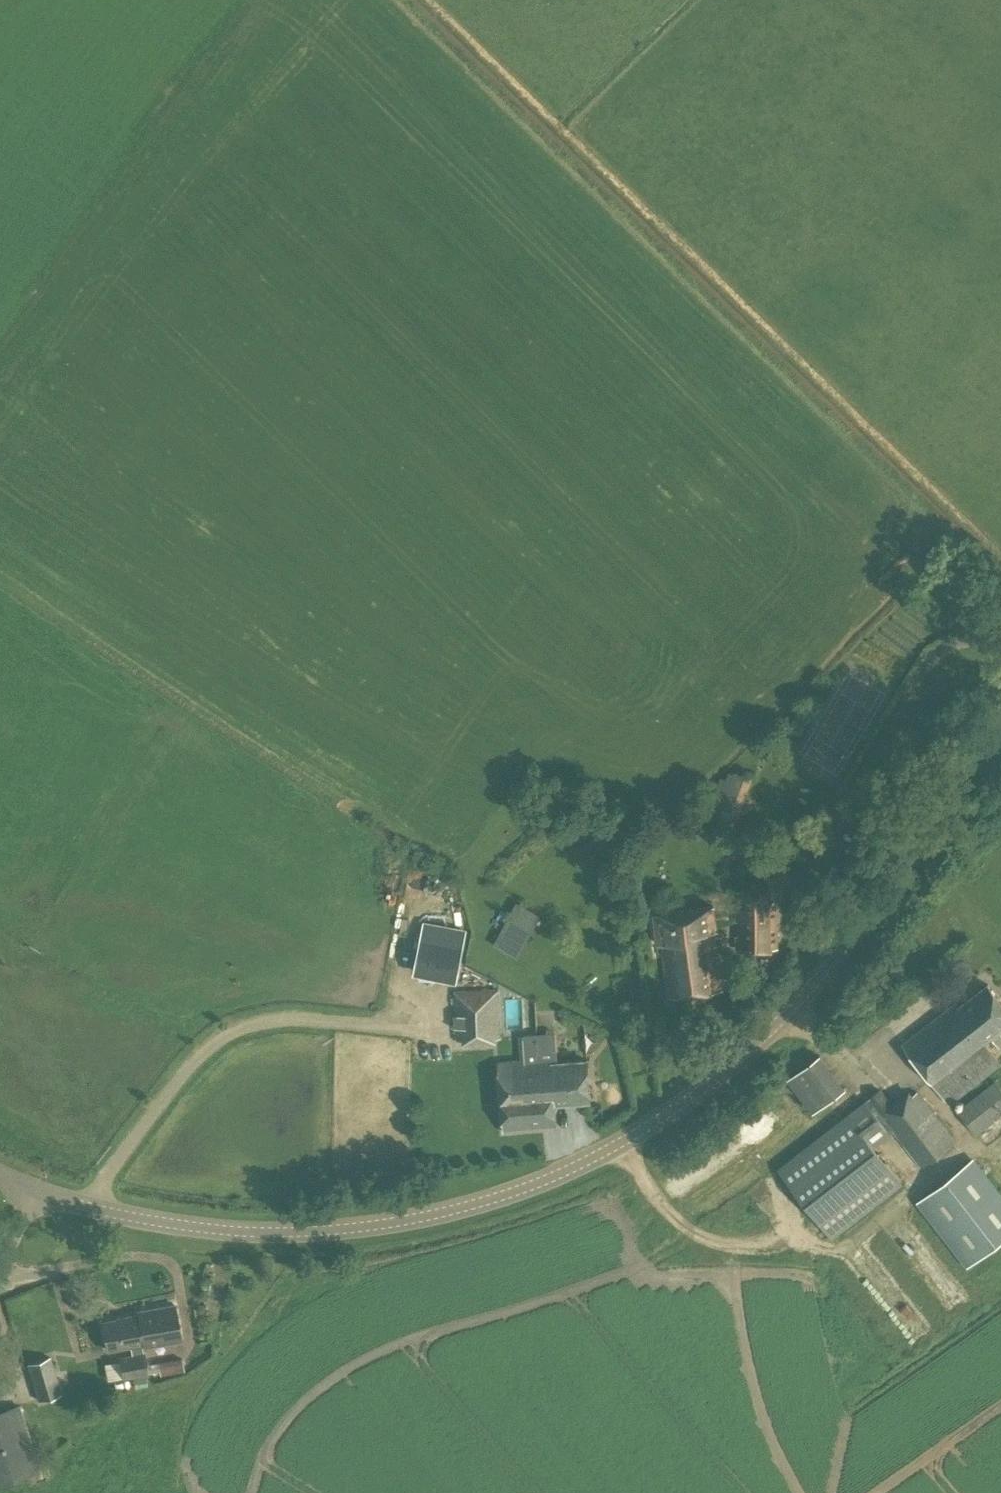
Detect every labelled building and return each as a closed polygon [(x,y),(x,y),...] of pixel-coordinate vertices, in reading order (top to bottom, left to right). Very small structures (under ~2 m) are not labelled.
[(740,810),(752,777),(734,771),(730,781),(720,777),(712,800),(740,810)] [(778,950),(777,889),(734,891),(735,921),(738,921),(738,936),(735,936),(735,949),(743,949),(743,951),(770,951),(770,949),(778,950)] [(494,943),(518,956),(541,913),(518,900),(494,943)] [(716,946),(714,929),(717,929),(714,906),(654,914),(657,943),(662,943),(668,995),(722,989),(717,956),(714,957),(712,946),(716,946)] [(456,983),(463,947),(420,938),(412,974),(456,983)] [(987,984),(957,1007),(954,1003),(902,1044),(949,1104),(1000,1064),(984,1043),(991,1037),(999,1046),(1000,1045),(1000,1033),(999,1031),(1000,1029),(1000,1001),(987,984)] [(502,1037),(499,989),(454,991),(455,1014),(453,1014),(453,1028),(456,1027),(457,1040),(462,1040),(462,1044),(496,1043),(496,1037),(502,1037)] [(539,1077),(542,1110),(555,1109),(555,1105),(591,1102),(587,1060),(551,1063),(550,1059),(557,1059),(554,1031),(535,1033),(540,1077),(539,1077)] [(543,1128),(542,1110),(539,1077),(540,1077),(535,1033),(522,1034),(524,1060),(499,1062),(505,1131),(543,1128)] [(785,1077),(811,1112),(845,1086),(819,1052),(785,1077)] [(1000,1116),(1000,1088),(995,1080),(957,1110),(976,1135),(1000,1116)] [(892,1104),(880,1089),(866,1100),(865,1099),(778,1166),(832,1237),(902,1183),(874,1146),(894,1131),(921,1166),(955,1140),(917,1091),(913,1094),(910,1090),(892,1104)] [(920,1202),(969,1263),(1000,1238),(1000,1198),(972,1161),(920,1202)] [(144,1346),(180,1339),(174,1304),(138,1311),(138,1314),(126,1316),(126,1318),(102,1322),(107,1349),(130,1345),(132,1354),(119,1356),(121,1368),(105,1371),(107,1380),(123,1378),(148,1374),(148,1373),(160,1371),(160,1375),(184,1371),(182,1358),(146,1364),(144,1352),(143,1352),(142,1343),(143,1343),(144,1346)] [(76,1354),(61,1305),(35,1313),(34,1312),(8,1321),(22,1367),(27,1365),(37,1400),(62,1392),(52,1362),(76,1354)] [(40,1471),(20,1404),(0,1410),(0,1483),(40,1471)]
